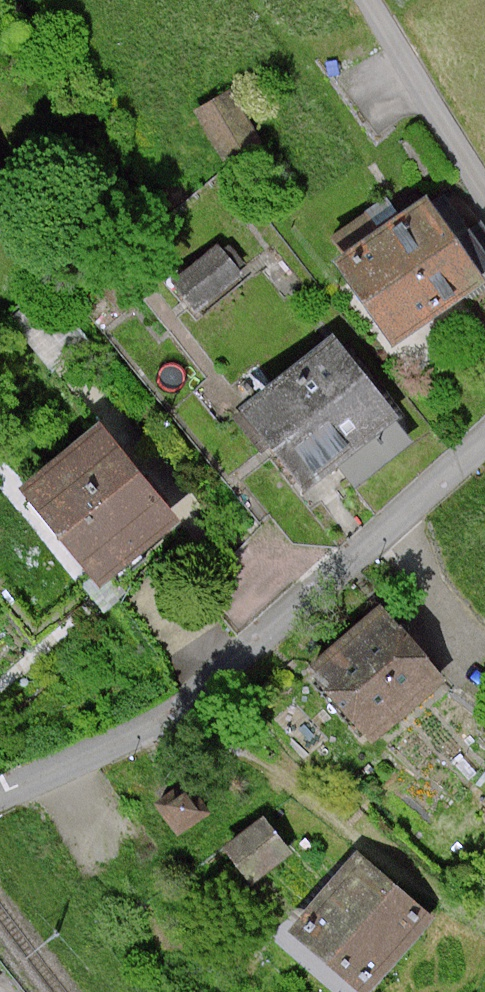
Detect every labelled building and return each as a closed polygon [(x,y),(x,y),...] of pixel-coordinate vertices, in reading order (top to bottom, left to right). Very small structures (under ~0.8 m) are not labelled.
[(232,90),(193,112),(226,169),(264,147),(232,90)] [(334,260),(396,345),(484,280),(484,279),(424,195),(334,260)] [(14,222),(0,204),(0,232),(14,222)] [(221,245),(172,282),(198,318),(248,280),(221,245)] [(331,335),(242,407),(309,490),(398,418),(331,335)] [(100,423),(20,488),(101,587),(181,522),(100,423)] [(445,681),(380,606),(306,669),(371,745),(445,681)] [(153,804),(176,837),(209,813),(186,781),(153,804)] [(261,817),(221,848),(250,885),(291,854),(261,817)] [(290,929),(363,991),(429,916),(356,853),(290,929)]
